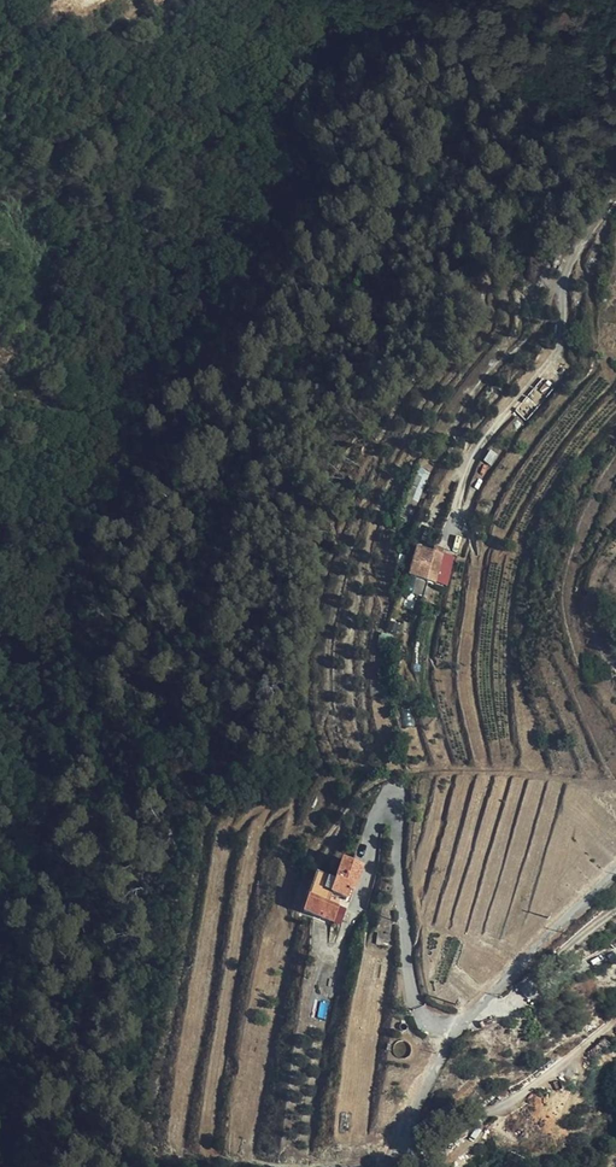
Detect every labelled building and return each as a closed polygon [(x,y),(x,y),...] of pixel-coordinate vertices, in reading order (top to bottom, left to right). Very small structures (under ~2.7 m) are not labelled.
[(416,546),(407,576),(416,578),(412,592),(425,596),(429,581),(449,586),(457,557),(416,546)] [(302,912),(331,924),(337,910),(327,906),(331,894),(346,900),(351,887),(355,889),(363,868),(343,861),(335,881),(316,874),(302,912)] [(337,910),(331,924),(343,928),(348,914),(337,910)]
